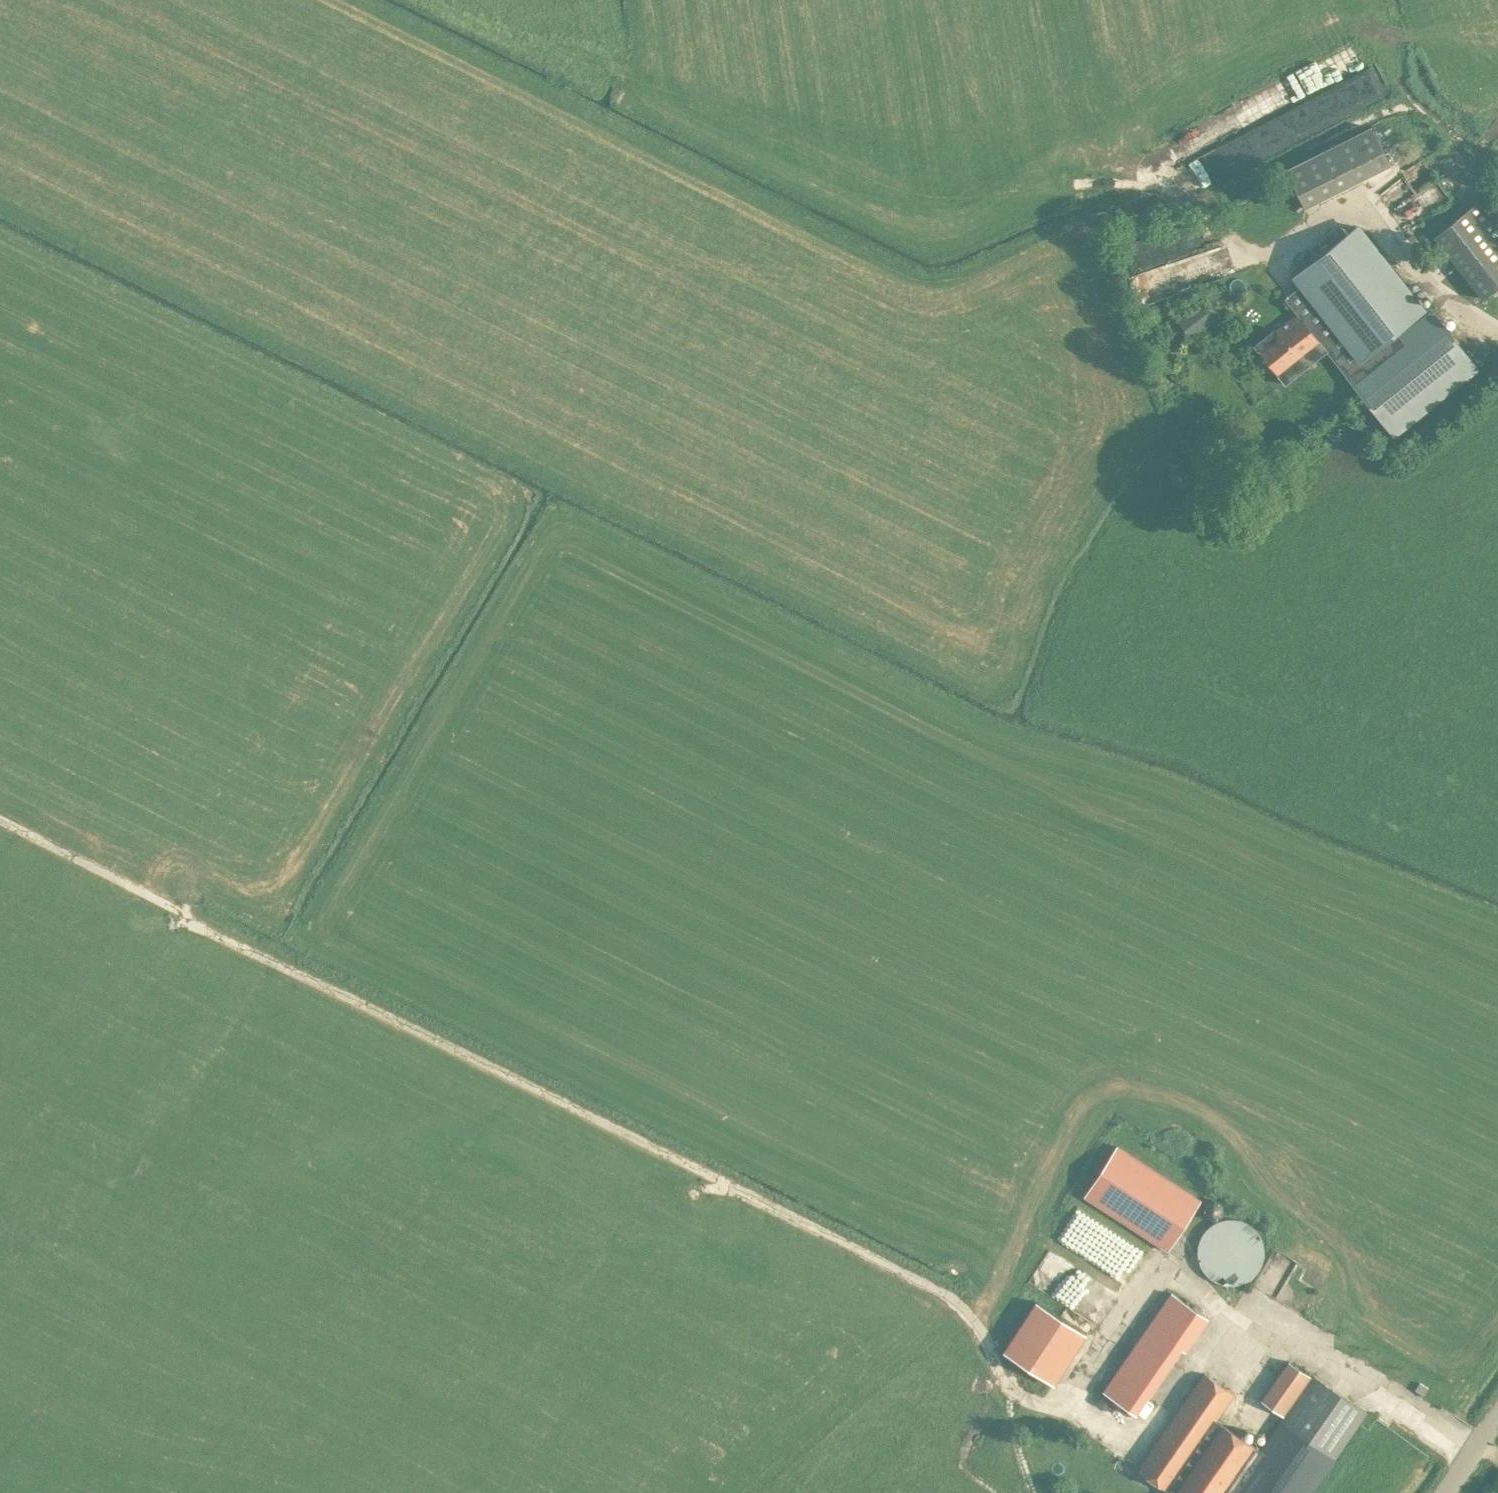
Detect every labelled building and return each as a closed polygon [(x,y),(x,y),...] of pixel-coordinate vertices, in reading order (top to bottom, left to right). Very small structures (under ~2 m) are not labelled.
[(1389,159),(1370,122),(1284,166),(1303,203),(1389,159)] [(1415,190),(1434,177),(1429,170),(1410,184),(1415,190)] [(1497,281),(1497,224),(1476,196),(1432,231),(1482,294),(1497,281)] [(1296,281),(1283,291),(1284,292),(1297,308),(1295,309),(1325,346),(1393,432),(1477,365),(1427,302),(1422,306),(1355,221),(1289,273),(1296,281)] [(1133,262),(1141,289),(1226,265),(1219,239),(1133,262)] [(1191,333),(1222,309),(1208,290),(1176,314),(1191,333)] [(1275,322),(1253,340),(1284,379),(1325,346),(1295,309),(1276,324),(1275,322)] [(1083,1191),(1167,1246),(1199,1195),(1115,1141),(1083,1191)] [(1206,1268),(1215,1275),(1225,1279),(1235,1279),(1245,1276),(1254,1270),(1260,1261),(1263,1251),(1263,1240),(1258,1229),(1250,1220),(1240,1215),(1228,1213),(1217,1216),(1207,1223),(1200,1233),(1197,1245),(1199,1257),(1206,1268)] [(1183,1347),(1206,1313),(1170,1288),(1102,1387),(1135,1410),(1180,1344),(1183,1347)] [(1052,1379),(1085,1329),(1035,1296),(1002,1347),(1052,1379)] [(1365,1408),(1311,1371),(1311,1372),(1288,1356),(1260,1395),(1283,1411),(1259,1445),(1216,1415),(1233,1390),(1203,1368),(1136,1465),(1171,1490),(1169,1492),(1306,1492),(1365,1408)] [(1419,1380),(1417,1384),(1423,1388),(1426,1384),(1419,1380)]
